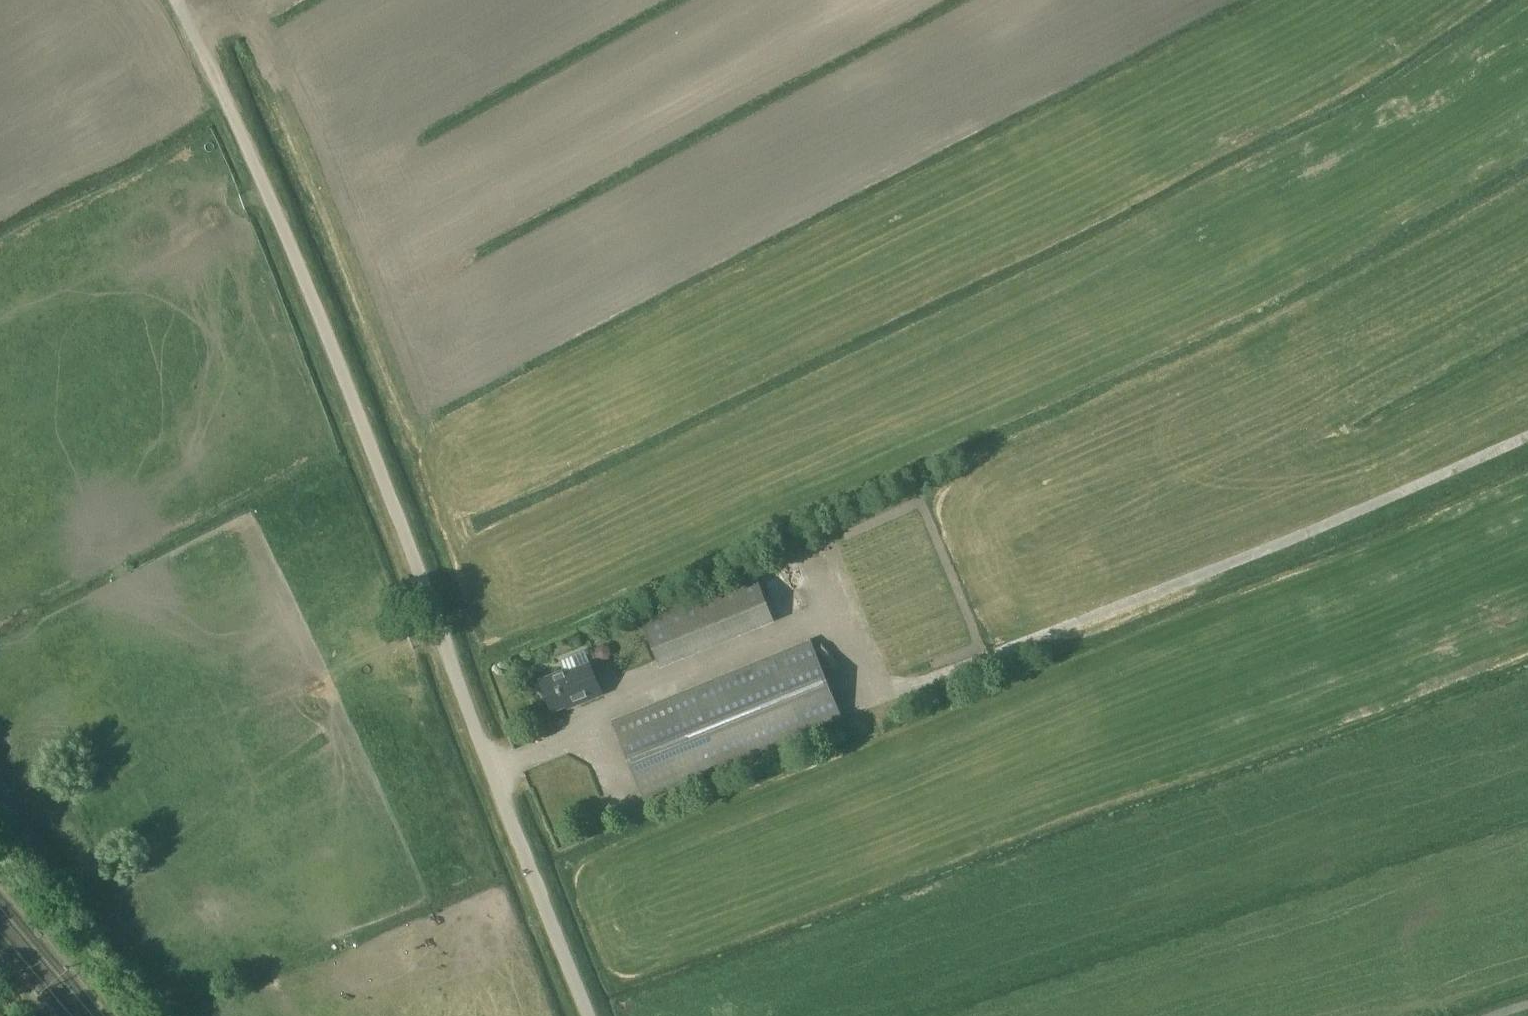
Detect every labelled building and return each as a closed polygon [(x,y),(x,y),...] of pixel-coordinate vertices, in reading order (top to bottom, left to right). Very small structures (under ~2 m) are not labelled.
[(757,575),(740,582),(759,628),(775,622),(757,575)] [(759,628),(740,582),(660,614),(679,661),(759,628)] [(660,614),(644,621),(662,667),(679,661),(660,614)] [(810,640),(614,719),(646,799),(843,719),(810,640)] [(595,652),(598,658),(603,661),(610,658),(612,652),(609,646),(603,644),(597,646),(595,652)] [(603,689),(593,662),(566,673),(565,670),(540,680),(552,710),(603,689)]
